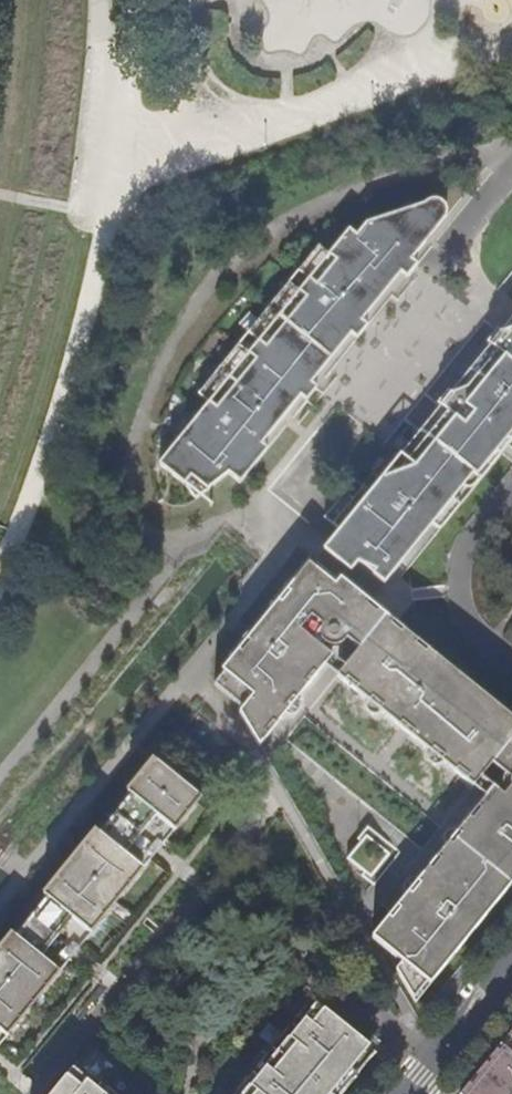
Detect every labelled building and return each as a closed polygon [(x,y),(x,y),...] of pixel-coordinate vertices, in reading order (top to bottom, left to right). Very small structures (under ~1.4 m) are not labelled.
[(353,318),(393,269),(386,263),(396,250),(404,256),(422,234),(427,238),(443,217),(445,213),(441,204),(437,201),(433,199),(363,223),(353,235),(346,231),(327,253),(318,246),(297,273),(307,282),(298,294),(287,285),(246,334),(256,342),(246,354),(236,346),(196,395),(208,403),(213,407),(203,420),(197,416),(157,466),(179,482),(193,501),(227,475),(238,484),(247,474),(243,471),(250,460),(237,448),(246,436),(253,442),(292,393),(285,388),(296,374),(304,380),(343,331),(336,325),(346,312),(353,318)] [(404,278),(414,265),(404,256),(396,250),(386,263),(393,269),(404,278)] [(365,327),(353,318),(346,312),(336,325),(343,331),(354,340),(365,327)] [(499,333),(511,344),(511,319),(499,333)] [(488,348),(499,333),(495,330),(484,344),(488,348)] [(499,333),(488,348),(449,396),(439,409),(380,482),(372,476),(361,488),(351,500),(342,493),(323,517),(338,531),(329,543),(356,566),(365,554),(375,542),(386,550),(379,566),(391,576),(402,562),(401,561),(410,549),(406,547),(413,533),(420,537),(430,525),(451,499),(470,475),(491,450),(483,443),(492,432),(500,438),(511,423),(511,344),(499,333)] [(315,389),(304,380),(296,374),(285,388),(292,393),(304,403),(315,389)] [(439,409),(449,396),(445,392),(434,405),(439,409)] [(213,407),(208,403),(197,416),(203,420),(213,407)] [(500,438),(507,444),(511,438),(511,423),(500,438)] [(491,450),(500,438),(492,432),(483,443),(491,450)] [(265,452),(253,442),(246,436),(237,448),(250,460),(243,471),(247,474),(265,452)] [(498,456),(491,450),(470,475),(478,481),(498,456)] [(352,481),(342,493),(351,500),(361,488),(352,481)] [(458,505),(451,499),(430,525),(437,531),(458,505)] [(406,547),(410,549),(420,537),(413,533),(406,547)] [(375,542),(365,554),(379,566),(386,550),(375,542)] [(352,612),(362,600),(356,596),(353,600),(340,589),(344,585),(338,580),(335,583),(312,564),(293,587),(287,582),(267,607),(273,613),(255,636),(248,631),(227,657),(232,661),(212,686),(239,708),(237,713),(258,748),(269,734),(257,724),(268,710),(280,720),(283,717),(285,719),(293,718),(296,716),(299,710),(300,705),(296,700),(330,659),(321,651),(323,648),(329,651),(337,648),(344,641),(361,620),(352,612)] [(382,587),(391,576),(379,566),(370,577),(382,587)] [(353,600),(356,596),(344,585),(340,589),(353,600)] [(355,652),(381,616),(362,600),(352,612),(361,620),(344,641),(355,652)] [(429,765),(435,767),(440,766),(444,764),(473,789),(491,765),(511,739),(511,721),(381,616),(355,652),(335,679),(365,702),(363,710),(367,717),(374,720),(382,716),(397,729),(406,718),(416,726),(408,737),(426,753),(425,755),(424,761),(429,765)] [(257,724),(269,734),(280,720),(268,710),(257,724)] [(397,729),(408,737),(416,726),(406,718),(397,729)] [(491,765),(510,781),(511,780),(511,739),(491,765)] [(158,763),(153,760),(127,792),(131,796),(152,814),(141,828),(162,845),(200,798),(158,763)] [(372,939),(402,965),(397,971),(416,1004),(511,886),(508,883),(511,878),(511,780),(510,781),(509,786),(511,788),(502,798),(494,790),(459,832),(453,830),(448,832),(445,837),(445,844),(447,848),(432,866),(445,877),(436,888),(423,877),(419,882),(414,880),(408,881),(405,885),(404,890),(405,895),(407,897),(403,902),(415,912),(405,924),(394,913),(392,915),(372,939)] [(152,814),(131,796),(120,809),(121,812),(113,823),(110,821),(99,835),(120,853),(132,838),(153,856),(162,845),(141,828),(152,814)] [(367,826),(365,828),(357,839),(360,841),(346,858),(363,872),(360,875),(373,886),(373,885),(400,853),(367,826)] [(120,853),(99,835),(95,832),(43,895),(47,898),(69,917),(57,931),(79,948),(153,856),(132,838),(120,853)] [(445,877),(432,866),(423,877),(436,888),(445,877)] [(69,917),(47,898),(36,912),(38,914),(29,925),(27,924),(15,938),(37,955),(49,941),(70,959),(79,948),(57,931),(69,917)] [(403,902),(394,913),(405,924),(415,912),(403,902)] [(15,938),(11,935),(0,949),(0,1045),(70,959),(49,941),(37,955),(15,938)] [(375,1054),(310,1001),(235,1093),(342,1093),(375,1054)] [(461,1093),(511,1093),(511,1032),(461,1093)] [(78,1065),(54,1093),(113,1093),(78,1065)]
